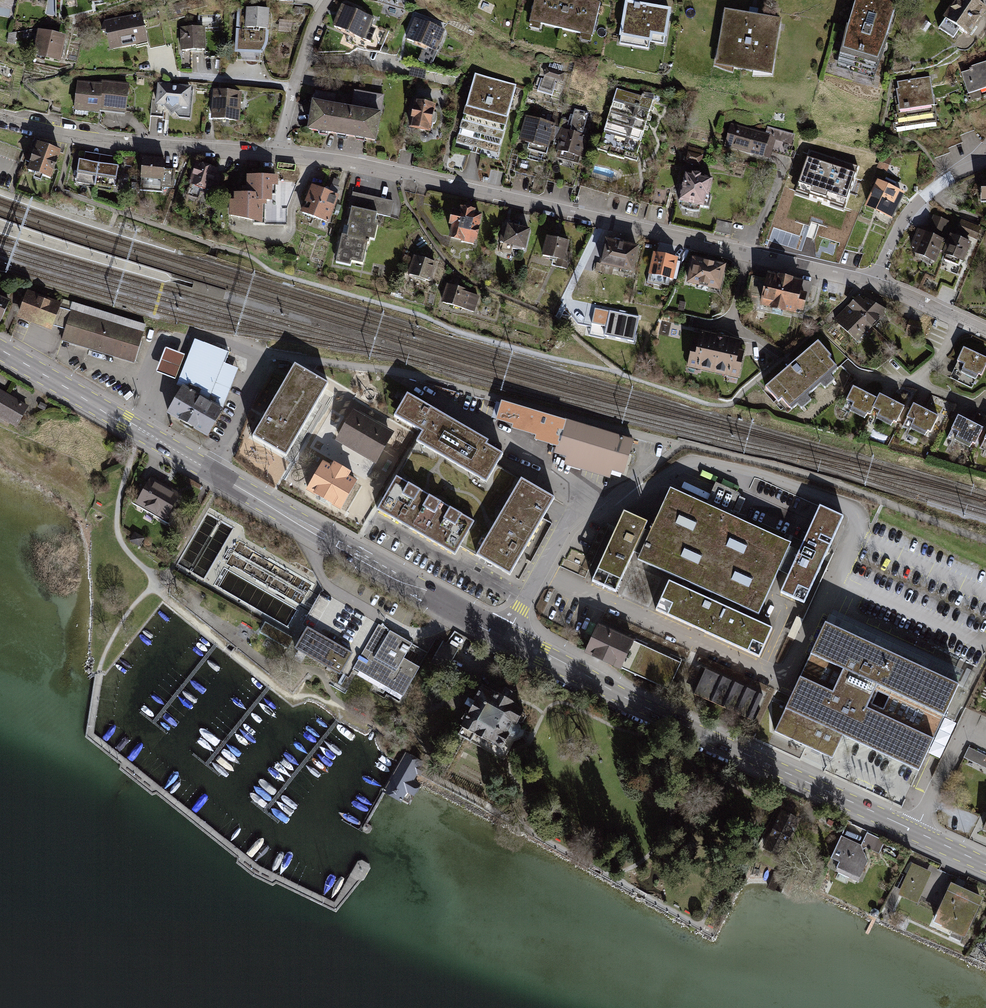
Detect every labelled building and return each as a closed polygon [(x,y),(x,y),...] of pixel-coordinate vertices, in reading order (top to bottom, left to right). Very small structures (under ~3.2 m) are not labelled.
[(598,0),(534,0),(528,26),(539,29),(541,23),(581,32),(580,38),(592,40),(600,1),(598,0)] [(890,0),(857,0),(841,54),(878,66),(899,3),(890,0)] [(944,18),(971,37),(985,14),(985,8),(979,3),(981,0),(956,0),(944,18)] [(672,9),(626,1),(618,45),(648,50),(649,43),(665,46),(672,9)] [(375,18),(341,4),(332,26),(370,42),(376,28),(371,26),(375,18)] [(269,9),(238,8),(235,60),(261,62),(261,54),(266,49),(269,43),(269,9)] [(753,15),(724,9),(714,65),(773,76),(782,19),(753,15)] [(142,13),(105,21),(101,32),(107,34),(110,50),(149,45),(142,13)] [(445,29),(415,16),(405,38),(436,51),(445,29)] [(293,21),(279,20),(278,32),(292,33),(293,21)] [(205,27),(179,27),(181,52),(207,50),(205,27)] [(65,35),(39,30),(34,56),(59,61),(65,35)] [(962,74),(969,96),(985,90),(985,63),(971,68),(971,71),(962,74)] [(565,73),(545,68),(543,77),(562,82),(565,73)] [(516,85),(474,74),(453,148),(498,159),(516,85)] [(930,77),(894,81),(898,107),(893,108),(897,128),(937,121),(930,77)] [(100,84),(77,81),(74,112),(99,115),(100,112),(125,115),(128,84),(100,81),(100,84)] [(192,86),(157,83),(156,101),(152,101),(150,117),(191,119),(192,86)] [(241,93),(214,90),(211,119),(240,122),(241,93)] [(337,94),(313,90),(307,130),(377,142),(384,95),(355,90),(351,108),(335,105),(337,94)] [(641,97),(617,90),(598,151),(636,162),(655,95),(643,93),(641,97)] [(435,105),(413,101),(408,128),(431,133),(432,124),(435,125),(436,121),(437,118),(437,114),(434,114),(435,105)] [(595,112),(565,104),(562,114),(555,138),(555,141),(559,142),(555,158),(578,164),(580,158),(583,159),(595,112)] [(539,120),(525,116),(518,142),(529,144),(527,150),(547,155),(550,144),(554,141),(555,138),(562,114),(554,112),(553,115),(541,112),(539,120)] [(766,133),(732,123),(724,148),(771,160),(773,153),(795,160),(797,153),(791,151),(796,135),(768,127),(766,133)] [(36,143),(26,173),(50,181),(60,151),(36,143)] [(700,166),(704,151),(689,147),(686,163),(700,166)] [(858,168),(810,151),(796,191),(844,208),(858,168)] [(121,159),(82,152),(77,182),(116,188),(121,159)] [(891,159),(881,156),(877,168),(887,172),(891,159)] [(166,160),(143,157),(141,190),(166,194),(166,188),(173,189),(174,168),(165,168),(166,160)] [(219,168),(197,162),(186,196),(206,202),(211,187),(218,189),(222,176),(217,174),(219,168)] [(691,175),(685,173),(678,203),(682,203),(681,206),(686,209),(693,212),(700,211),(701,208),(709,210),(712,196),(709,196),(713,180),(703,178),(703,175),(692,173),(691,175)] [(248,175),(248,187),(243,187),(243,194),(235,193),(235,201),(231,200),(231,217),(265,224),(264,206),(267,206),(267,202),(273,202),(273,187),(279,187),(279,177),(248,175)] [(879,182),(867,207),(892,219),(904,193),(879,182)] [(324,190),(310,184),(304,202),(307,203),(304,209),(302,208),(299,214),(313,219),(324,190)] [(329,192),(324,190),(313,219),(327,225),(339,196),(337,196),(340,188),(330,185),(329,192)] [(394,201),(352,192),(348,207),(351,208),(345,237),(341,236),(334,265),(350,267),(350,263),(364,265),(369,240),(375,242),(378,226),(374,225),(377,214),(390,218),(394,201)] [(475,211),(460,207),(459,212),(451,210),(448,226),(451,227),(448,239),(473,246),(474,243),(476,243),(482,217),(475,215),(475,211)] [(926,233),(918,229),(910,248),(916,250),(914,254),(937,264),(942,251),(945,244),(946,241),(943,240),(950,222),(933,215),(926,233)] [(979,226),(962,219),(956,234),(965,237),(965,236),(974,240),(979,226)] [(732,223),(716,220),(714,232),(730,235),(732,223)] [(530,230),(508,225),(503,248),(525,252),(530,230)] [(942,251),(944,251),(943,255),(964,264),(972,243),(951,234),(947,245),(945,244),(942,251)] [(567,253),(570,242),(547,237),(542,257),(557,260),(555,268),(567,270),(571,254),(567,253)] [(640,247),(605,239),(599,266),(633,274),(640,247)] [(677,257),(655,252),(650,275),(672,280),(677,257)] [(437,263),(413,256),(407,275),(430,283),(437,263)] [(726,265),(693,258),(687,284),(720,292),(726,265)] [(805,281),(768,273),(760,308),(796,316),(797,312),(803,314),(808,295),(802,294),(805,281)] [(479,294),(450,286),(445,303),(474,311),(479,294)] [(0,287),(0,323),(2,324),(14,293),(0,287)] [(71,307),(25,291),(17,313),(64,329),(60,339),(134,365),(147,327),(73,302),(71,307)] [(858,297),(849,308),(871,328),(880,320),(881,321),(889,311),(866,300),(865,301),(858,297)] [(847,307),(834,321),(858,343),(871,328),(849,308),(847,307)] [(639,318),(595,309),(592,325),(606,328),(605,336),(634,342),(639,318)] [(908,324),(906,334),(915,336),(917,326),(908,324)] [(742,340),(701,331),(699,341),(694,339),(687,370),(739,381),(745,351),(740,351),(742,340)] [(230,348),(218,344),(216,348),(195,340),(178,384),(185,388),(167,413),(215,432),(228,409),(223,407),(240,370),(225,364),(229,353),(227,352),(230,348)] [(819,342),(766,389),(779,404),(783,400),(791,410),(838,370),(829,359),(832,357),(819,342)] [(965,348),(958,361),(966,365),(964,370),(981,379),(985,369),(985,358),(965,348)] [(184,356),(166,349),(156,374),(175,381),(184,356)] [(312,375),(296,366),(255,438),(287,456),(328,384),(312,375)] [(879,400),(854,388),(848,402),(855,406),(853,410),(869,419),(879,400)] [(7,393),(0,404),(0,420),(16,429),(29,407),(7,393)] [(490,441),(409,395),(397,416),(425,432),(418,443),(397,479),(379,511),(457,555),(462,546),(479,556),(513,575),(557,499),(523,480),(498,466),(504,456),(487,446),(490,441)] [(905,407),(881,396),(879,400),(874,410),(882,413),(879,418),(896,426),(905,407)] [(940,417),(915,405),(909,418),(916,422),(914,427),(930,436),(940,417)] [(526,409),(520,432),(544,439),(542,445),(568,452),(566,462),(610,475),(613,467),(624,470),(633,437),(527,407),(526,409)] [(396,431),(355,408),(337,440),(379,464),(396,431)] [(984,417),(977,414),(974,420),(981,423),(984,417)] [(984,429),(959,417),(953,430),(960,433),(957,439),(976,447),(984,429)] [(332,468),(323,463),(308,489),(340,508),(356,482),(347,477),(349,472),(334,464),(332,468)] [(183,495),(149,476),(135,502),(168,520),(183,495)] [(656,525),(638,562),(668,574),(652,612),(759,659),(775,623),(761,617),(779,572),(789,548),(790,545),(672,489),(656,525)] [(647,520),(623,509),(589,582),(613,594),(647,520)] [(781,595),(805,605),(844,518),(822,509),(801,553),(789,548),(779,572),(790,577),(781,595)] [(135,531),(129,540),(139,546),(145,537),(135,531)] [(290,626),(316,581),(231,532),(225,544),(213,537),(208,545),(219,551),(213,561),(205,556),(202,562),(211,568),(213,564),(253,587),(250,592),(243,588),(238,596),(290,626)] [(266,621),(259,632),(287,649),(294,638),(266,621)] [(825,621),(776,731),(816,751),(828,757),(840,731),(915,768),(957,680),(825,621)] [(402,694),(418,667),(405,659),(413,644),(377,623),(353,666),(402,694)] [(353,652),(307,626),(295,647),(340,676),(353,652)] [(636,643),(599,626),(585,656),(622,673),(624,668),(636,643)] [(684,663),(636,643),(624,668),(672,689),(684,663)] [(767,700),(704,670),(693,693),(756,723),(767,700)] [(510,698),(487,686),(462,733),(504,755),(529,708),(510,698)] [(969,748),(964,757),(985,769),(985,756),(969,748)] [(419,762),(404,753),(398,763),(379,795),(381,796),(391,801),(398,804),(401,801),(405,794),(406,793),(412,796),(420,783),(410,778),(419,762)] [(800,820),(783,812),(764,850),(781,858),(800,820)] [(832,860),(841,864),(836,873),(859,884),(869,863),(863,850),(866,849),(878,857),(885,842),(867,833),(861,845),(842,836),(832,860)] [(932,873),(913,864),(898,896),(918,904),(932,873)] [(984,900),(952,884),(934,924),(966,940),(984,900)]
